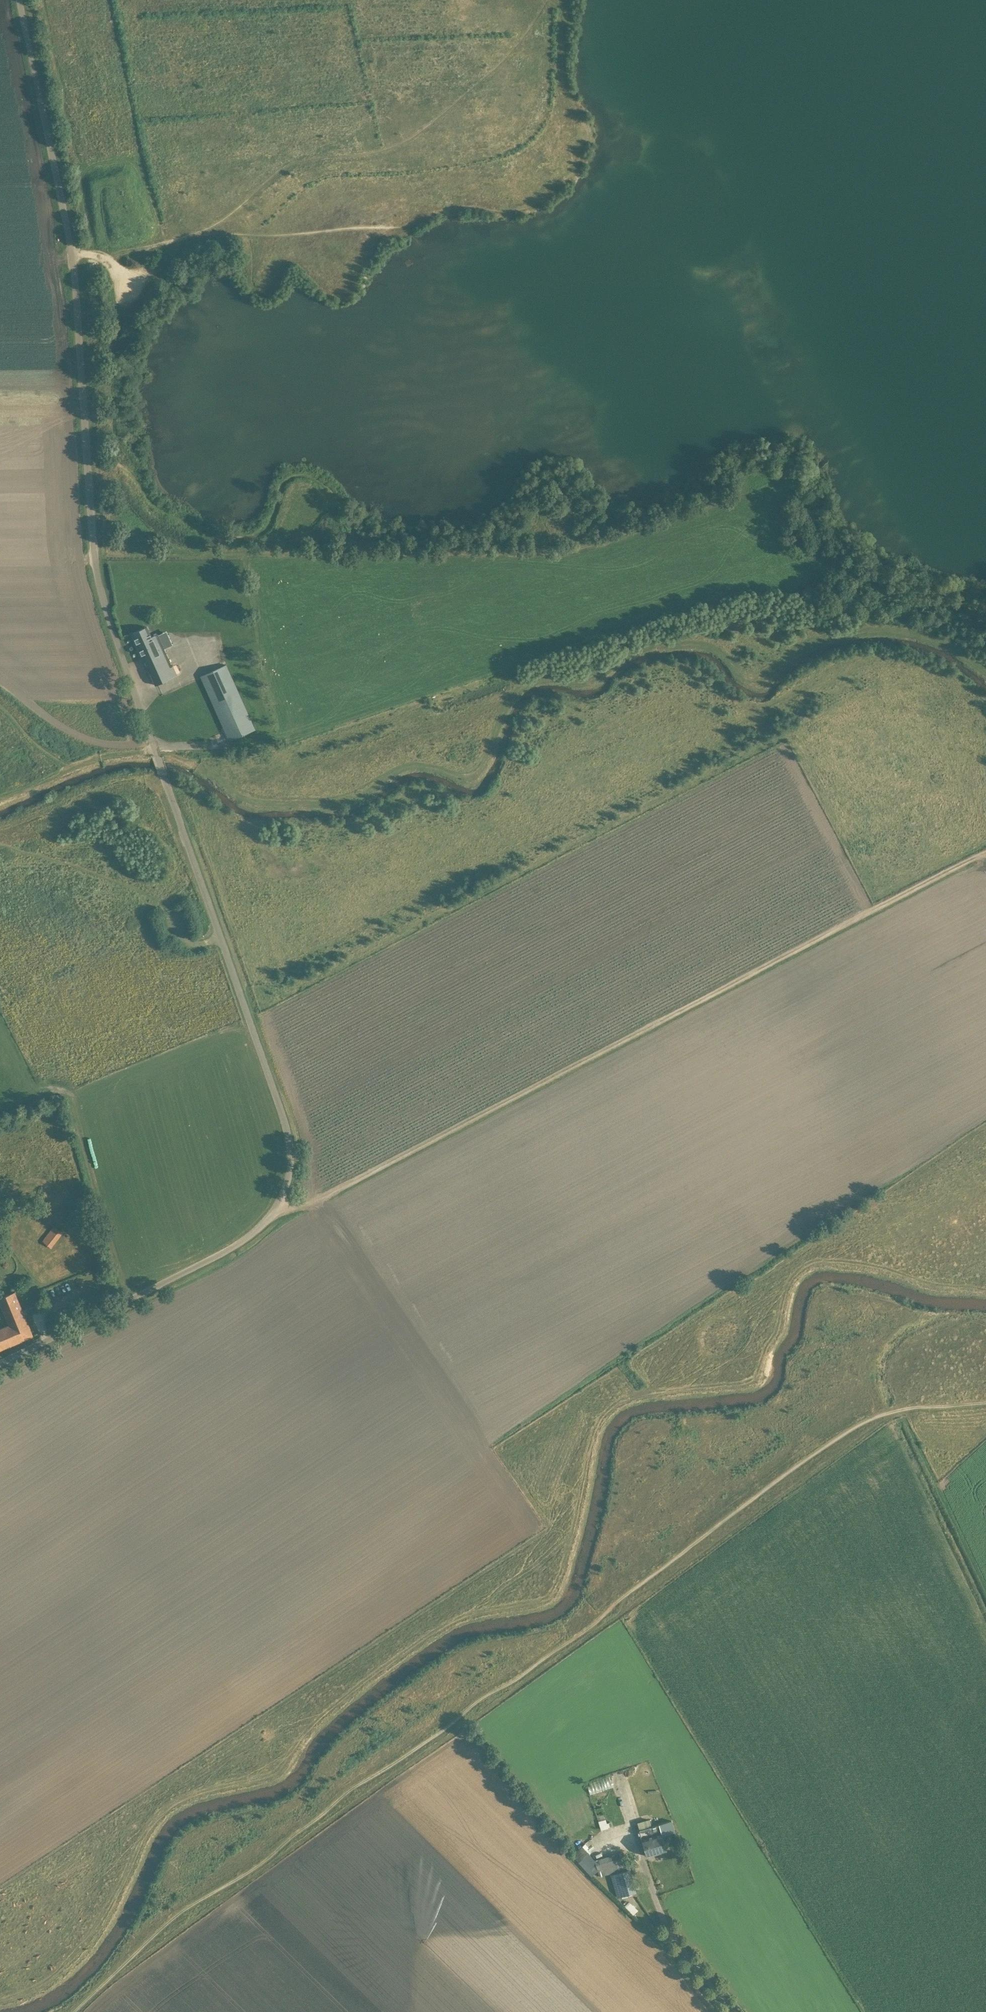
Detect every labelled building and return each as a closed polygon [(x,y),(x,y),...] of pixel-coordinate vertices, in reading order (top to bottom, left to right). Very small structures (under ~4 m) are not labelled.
[(147,626),(141,629),(132,633),(156,685),(177,675),(158,633),(152,636),(147,626)] [(187,743),(215,731),(205,707),(211,704),(228,741),(256,729),(227,665),(199,677),(208,696),(201,699),(193,680),(164,692),(187,743)] [(42,1239),(51,1246),(63,1232),(53,1225),(42,1239)] [(33,1335),(25,1316),(25,1317),(14,1292),(15,1292),(15,1291),(0,1297),(0,1301),(9,1324),(0,1327),(0,1350),(33,1335)] [(606,1779),(588,1782),(590,1792),(608,1789),(606,1779)] [(638,1823),(640,1830),(652,1827),(650,1820),(638,1823)] [(676,1831),(673,1821),(652,1827),(640,1830),(642,1840),(647,1855),(667,1850),(663,1835),(676,1831)] [(627,1869),(623,1852),(595,1860),(586,1849),(583,1845),(573,1855),(592,1876),(598,1870),(600,1876),(627,1869)] [(611,1874),(617,1897),(637,1892),(630,1869),(611,1874)] [(633,1913),(638,1909),(630,1900),(626,1903),(633,1913)]
